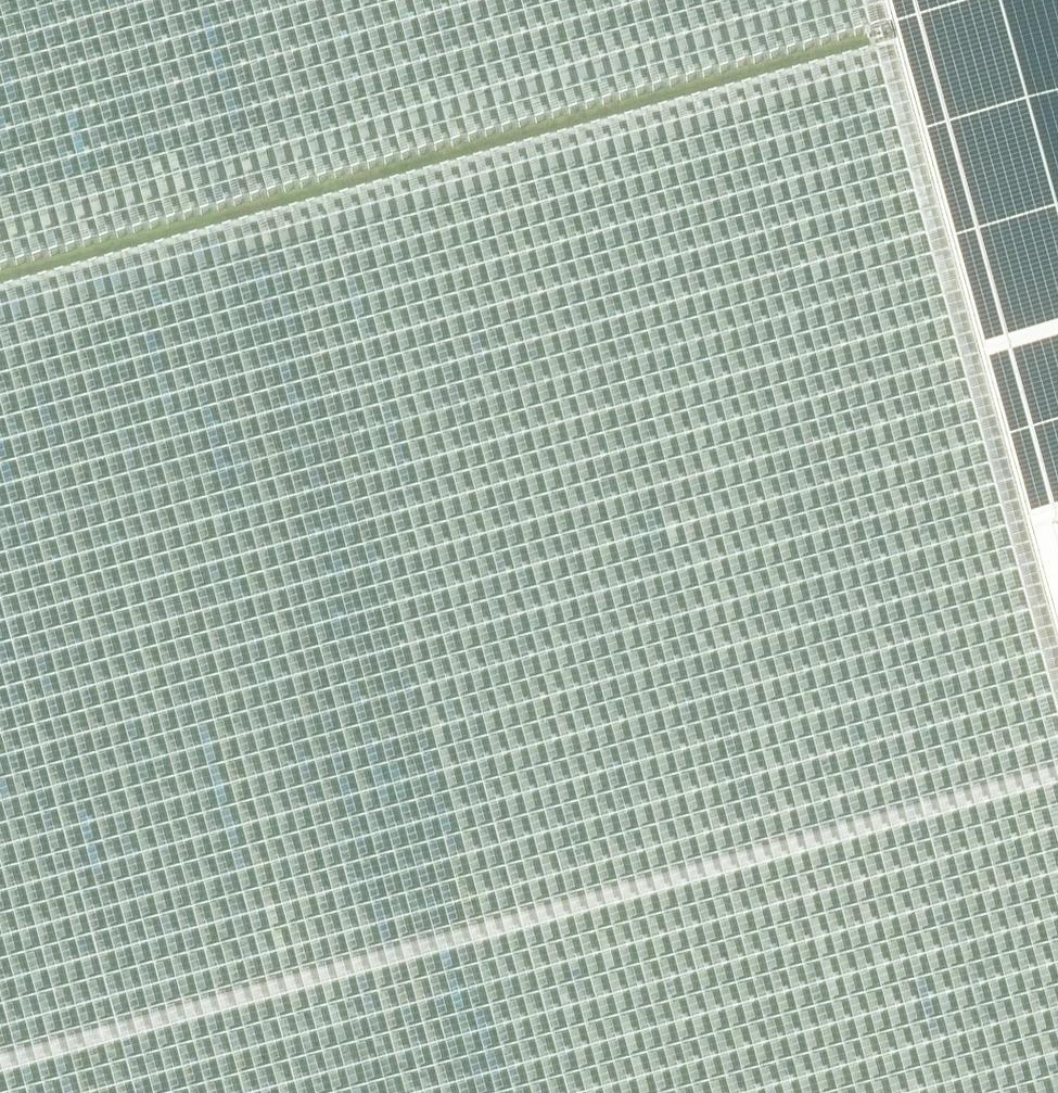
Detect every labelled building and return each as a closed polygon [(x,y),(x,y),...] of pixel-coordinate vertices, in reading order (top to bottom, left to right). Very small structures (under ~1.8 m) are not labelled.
[(266,196),(888,26),(894,46),(271,217),(0,291),(0,1092),(1057,1092),(1057,652),(882,0),(0,0),(0,269),(266,196)] [(1057,652),(1057,0),(882,0),(1057,652)]
